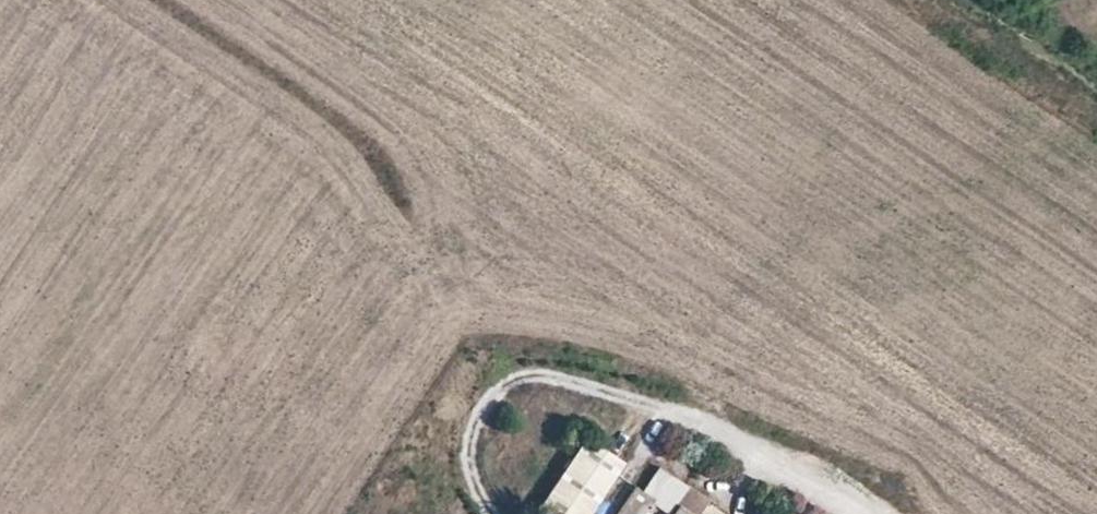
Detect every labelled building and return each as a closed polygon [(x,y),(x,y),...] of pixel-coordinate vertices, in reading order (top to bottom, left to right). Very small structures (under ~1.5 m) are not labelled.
[(624,464),(587,439),(541,508),(549,513),(590,513),(615,476),(624,464)] [(654,502),(671,513),(700,513),(710,500),(661,467),(643,493),(636,488),(619,513),(647,513),(654,502)]
